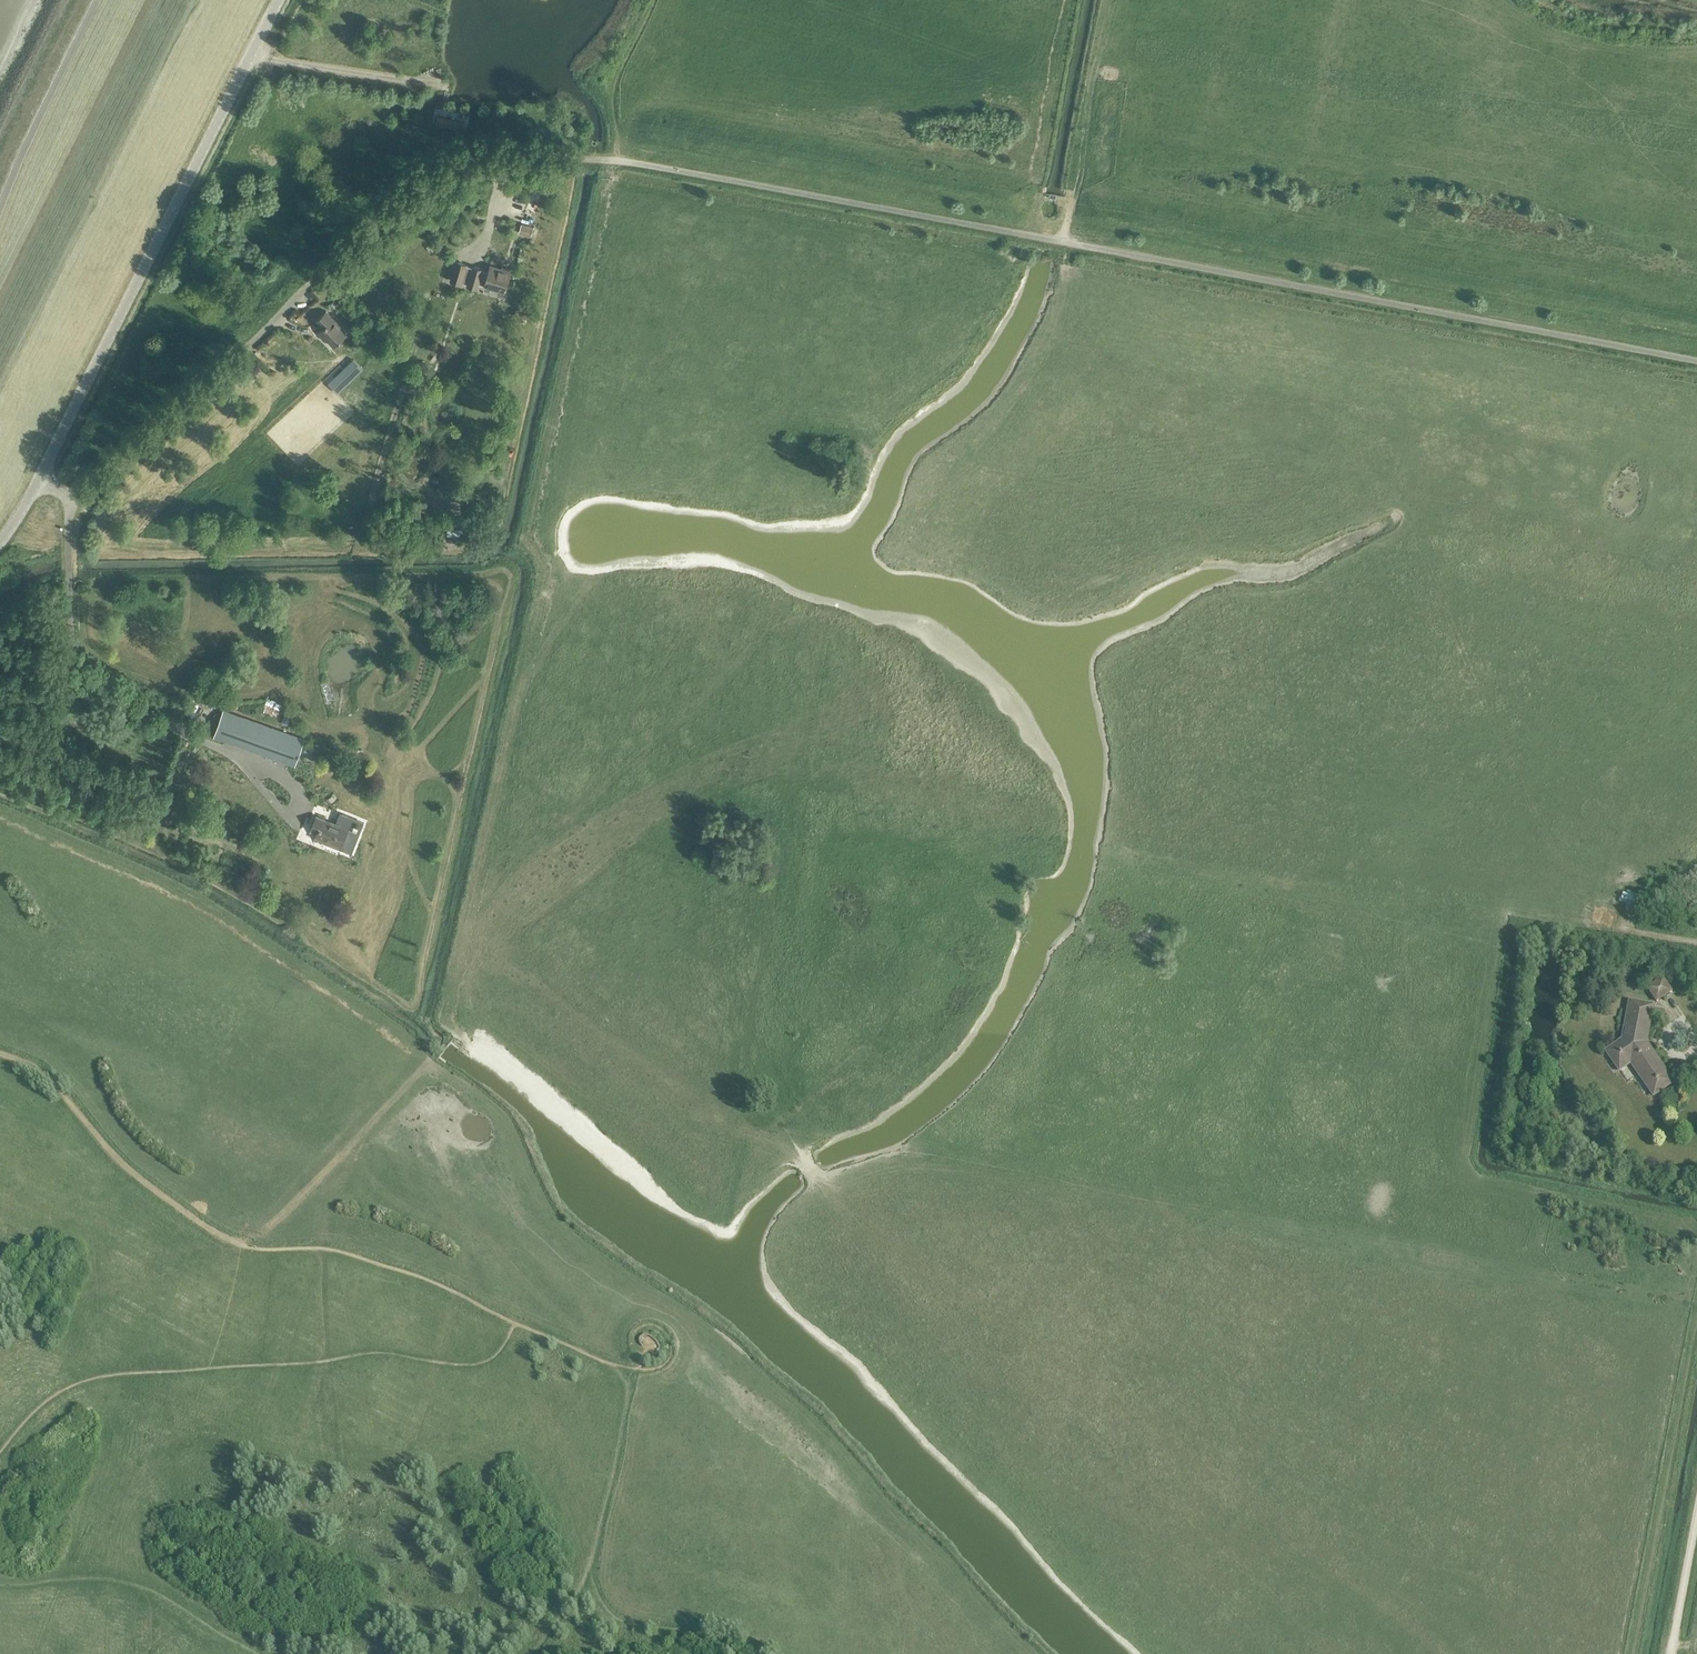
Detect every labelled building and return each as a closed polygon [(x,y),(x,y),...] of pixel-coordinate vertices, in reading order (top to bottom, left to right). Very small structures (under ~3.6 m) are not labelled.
[(437,110),(434,118),(446,121),(448,114),(437,110)] [(519,232),(531,236),(534,227),(521,223),(519,232)] [(462,279),(469,281),(467,285),(477,288),(479,281),(485,282),(485,285),(505,290),(511,269),(507,268),(506,270),(491,266),(489,272),(482,271),(483,269),(473,266),(473,268),(466,266),(467,264),(457,261),(451,280),(461,283),(462,279)] [(332,292),(328,300),(335,303),(339,295),(332,292)] [(324,336),(334,347),(348,333),(326,310),(315,321),(322,328),(318,332),(323,337),(324,336)] [(516,310),(515,317),(528,319),(529,312),(516,310)] [(345,385),(363,368),(354,359),(349,364),(352,367),(340,379),(345,385)] [(215,737),(294,766),(303,739),(225,711),(215,737)] [(316,836),(341,846),(347,830),(316,817),(311,830),(317,832),(316,836)] [(1648,989),(1657,1002),(1672,992),(1663,979),(1648,989)] [(1631,1063),(1654,1096),(1673,1083),(1646,1043),(1653,1006),(1630,1002),(1623,1041),(1607,1052),(1620,1071),(1631,1063)]
